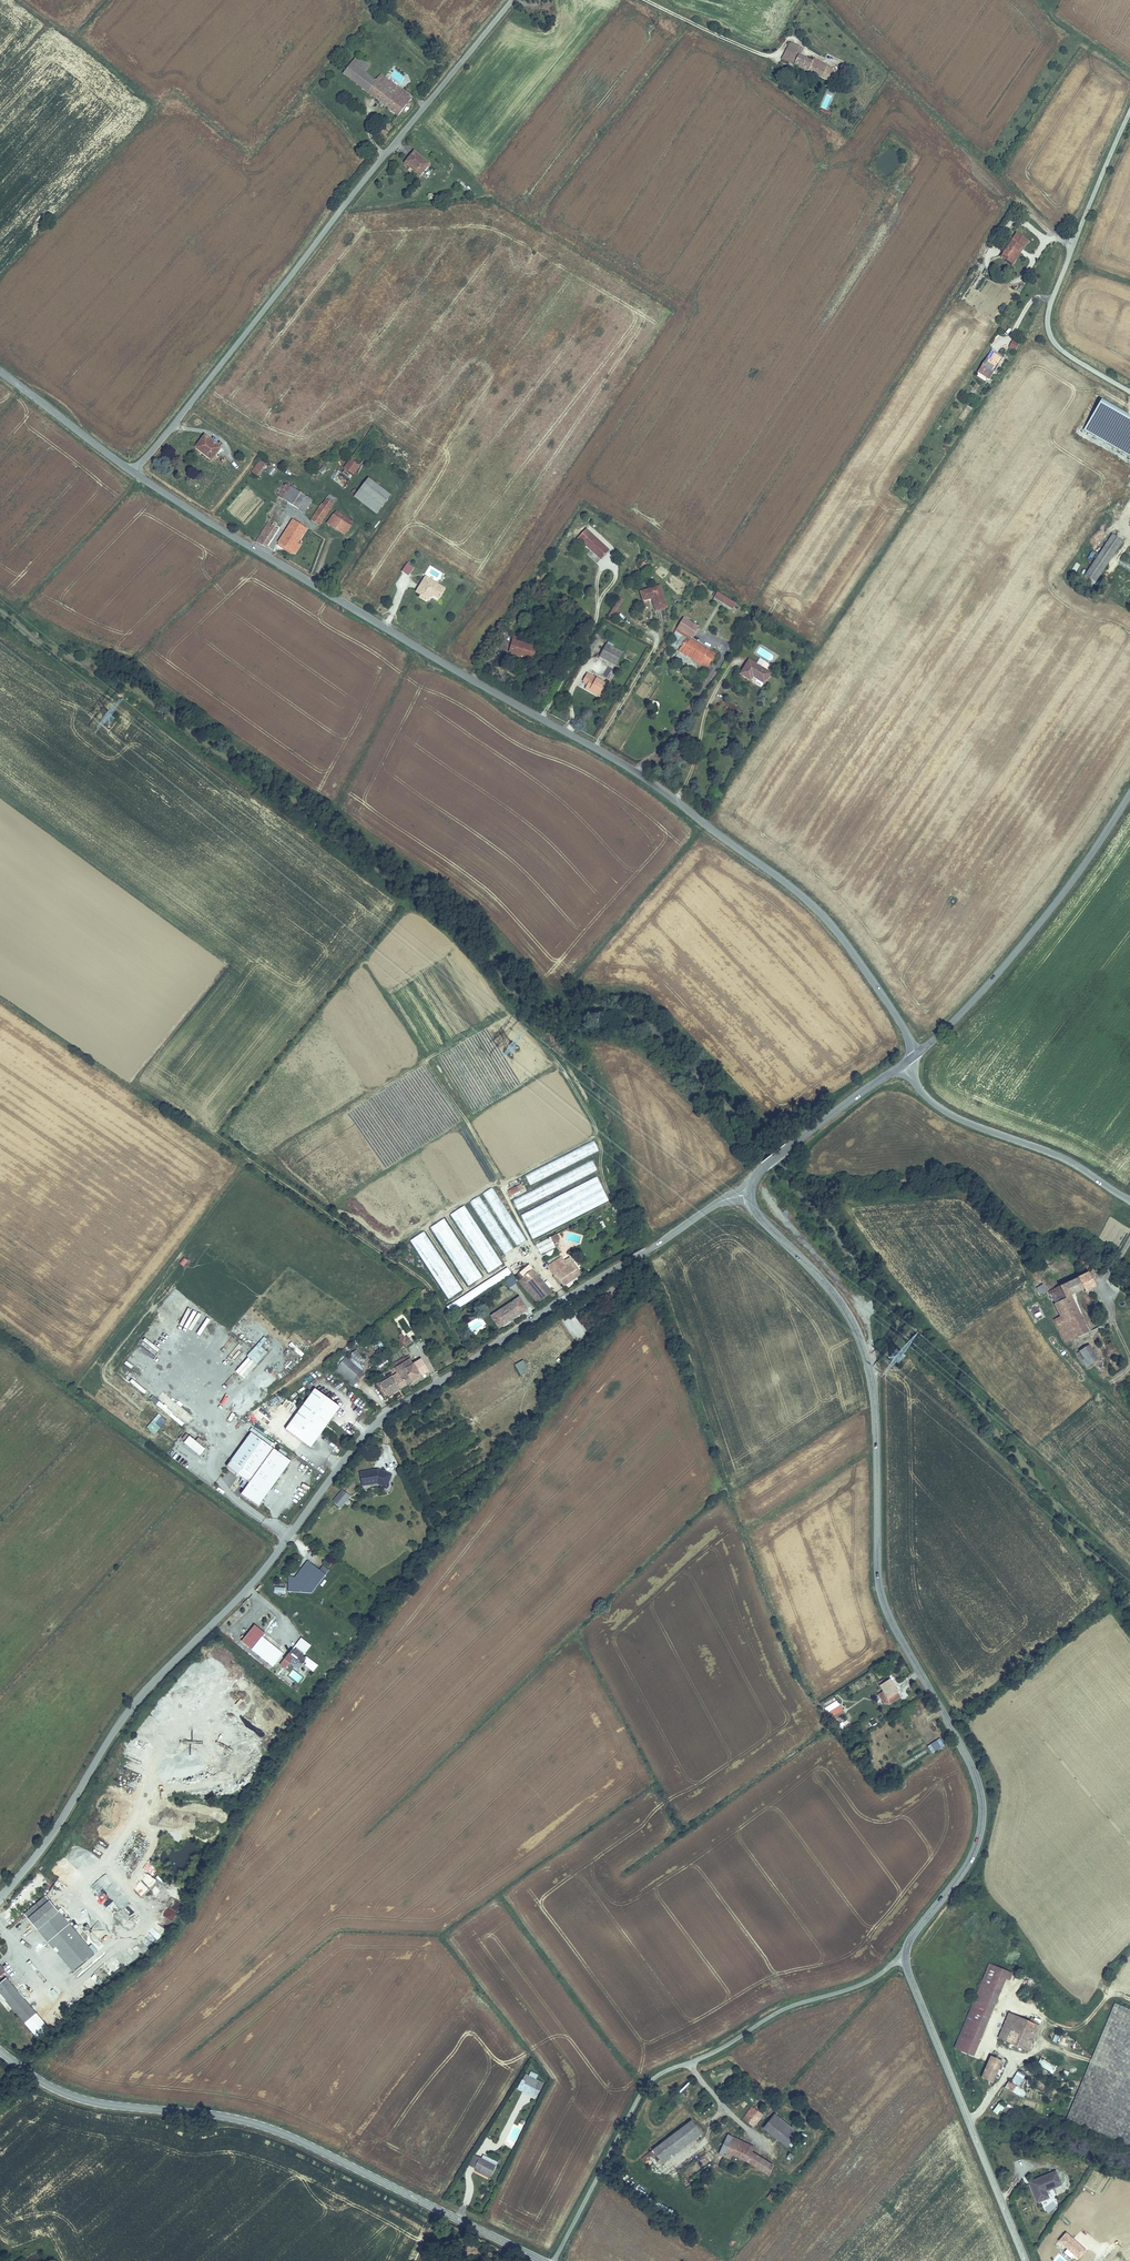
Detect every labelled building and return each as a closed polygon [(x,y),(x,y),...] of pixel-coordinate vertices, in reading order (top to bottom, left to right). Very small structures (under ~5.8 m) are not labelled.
[(786,49),(798,55),(801,48),(789,42),(786,49)] [(817,76),(823,64),(813,59),(811,61),(798,55),(786,49),(782,59),(817,76)] [(343,75),(362,88),(370,77),(365,73),(370,66),(357,56),(343,75)] [(838,72),(823,64),(817,76),(832,83),(837,75),(838,72)] [(370,77),(362,88),(398,115),(412,97),(403,90),(402,91),(397,88),(393,94),(379,84),(370,77)] [(393,94),(397,88),(384,78),(379,84),(393,94)] [(384,135),(387,133),(378,125),(376,128),(384,135)] [(404,164),(420,176),(429,166),(414,153),(404,164)] [(1016,234),(1003,254),(1012,259),(1020,248),(1022,249),(1027,241),(1016,234)] [(1012,259),(1003,254),(1001,256),(1012,264),(1022,249),(1020,248),(1012,259)] [(1012,339),(1008,347),(1015,350),(1019,343),(1012,339)] [(978,371),(990,379),(994,373),(993,372),(997,364),(999,365),(1002,360),(991,352),(978,371)] [(379,435),(370,428),(342,469),(351,475),(379,435)] [(194,448),(210,461),(220,448),(204,436),(194,448)] [(256,476),(264,465),(259,461),(251,472),(256,476)] [(272,477),(277,470),(272,466),(266,472),(272,477)] [(376,514),(390,496),(368,478),(354,496),(376,514)] [(285,485),(277,498),(302,514),(311,502),(285,485)] [(317,526),(335,501),(327,496),(310,521),(317,526)] [(343,535),(349,527),(332,516),(326,524),(343,535)] [(277,544),(290,552),(295,544),(304,530),(290,522),(277,544)] [(255,542),(264,547),(276,528),(267,523),(255,542)] [(588,545),(597,553),(598,552),(603,556),(610,550),(592,533),(582,543),(586,546),(588,545)] [(1095,582),(1122,541),(1112,534),(1085,575),(1095,582)] [(295,544),(290,552),(294,554),(299,547),(295,544)] [(1119,564),(1129,572),(1129,564),(1122,559),(1119,564)] [(409,576),(414,567),(407,562),(401,571),(409,576)] [(434,583),(424,577),(422,581),(432,587),(434,583)] [(438,599),(444,589),(434,583),(432,587),(422,581),(414,593),(419,596),(425,599),(426,600),(429,594),(432,596),(438,599)] [(655,591),(654,588),(639,591),(643,601),(651,598),(655,611),(666,608),(661,590),(655,591)] [(733,608),(736,603),(717,591),(713,597),(733,608)] [(623,600),(620,598),(610,615),(613,616),(623,600)] [(697,626),(682,617),(676,627),(677,627),(675,631),(686,638),(687,637),(689,639),(697,626)] [(686,638),(680,648),(701,661),(700,663),(704,666),(713,654),(689,639),(687,637),(686,638)] [(535,646),(521,641),(513,639),(510,647),(514,648),(513,650),(525,654),(525,656),(532,658),(535,646)] [(614,665),(621,653),(606,644),(599,657),(614,665)] [(522,655),(525,656),(525,654),(513,650),(514,648),(510,647),(509,651),(512,651),(512,653),(521,656),(522,655)] [(701,661),(680,648),(678,650),(700,663),(701,661)] [(749,661),(740,673),(750,680),(753,676),(765,683),(770,674),(749,661)] [(587,673),(584,678),(589,680),(589,688),(596,692),(595,694),(600,697),(607,685),(587,673)] [(584,689),(595,694),(596,692),(589,688),(586,686),(584,689)] [(512,1198),(517,1211),(599,1175),(591,1158),(600,1154),(594,1142),(524,1173),(529,1185),(557,1172),(560,1177),(512,1198)] [(531,1237),(609,1203),(598,1178),(520,1212),(531,1237)] [(510,1197),(524,1189),(521,1183),(507,1190),(510,1197)] [(525,1241),(493,1186),(483,1192),(515,1246),(525,1241)] [(451,1202),(465,1198),(463,1192),(449,1196),(451,1202)] [(470,1201),(502,1255),(512,1249),(480,1195),(470,1201)] [(465,1205),(450,1214),(487,1273),(501,1265),(465,1205)] [(444,1218),(430,1227),(468,1286),(482,1277),(444,1218)] [(425,1230),(411,1239),(447,1299),(461,1291),(425,1230)] [(542,1258),(551,1254),(550,1252),(556,1249),(551,1237),(535,1243),(542,1258)] [(179,1264),(184,1267),(188,1260),(183,1257),(179,1264)] [(558,1260),(547,1266),(549,1269),(560,1263),(558,1260)] [(551,1291),(528,1265),(524,1261),(512,1272),(516,1276),(514,1278),(537,1304),(542,1300),(551,1291)] [(563,1268),(555,1273),(555,1274),(561,1282),(563,1286),(582,1274),(574,1262),(567,1266),(565,1261),(561,1264),(563,1268)] [(560,1263),(549,1269),(553,1276),(555,1274),(555,1273),(563,1268),(560,1263)] [(449,1311),(513,1276),(509,1269),(445,1305),(449,1311)] [(1060,1316),(1054,1319),(1055,1320),(1066,1344),(1071,1341),(1070,1339),(1065,1329),(1081,1318),(1069,1295),(1082,1289),(1084,1292),(1094,1286),(1088,1273),(1055,1288),(1056,1292),(1052,1294),(1057,1302),(1054,1304),(1060,1316)] [(512,1276),(504,1281),(509,1289),(517,1283),(512,1276)] [(1025,1301),(1030,1298),(1017,1276),(1011,1279),(1025,1301)] [(1047,1293),(1042,1285),(1037,1289),(1041,1296),(1047,1293)] [(422,1297),(428,1294),(425,1288),(419,1291),(422,1297)] [(1129,1303),(1129,1300),(1120,1293),(1116,1298),(1117,1299),(1115,1302),(1117,1304),(1119,1301),(1127,1307),(1129,1303)] [(519,1298),(491,1316),(499,1329),(527,1310),(519,1298)] [(197,1333),(209,1316),(187,1301),(180,1312),(184,1315),(182,1319),(187,1322),(185,1324),(197,1333)] [(1087,1331),(1081,1318),(1065,1329),(1070,1339),(1087,1331)] [(412,1342),(406,1334),(400,1338),(406,1346),(412,1342)] [(263,1336),(235,1371),(244,1379),(267,1352),(261,1347),(267,1339),(263,1336)] [(1098,1359),(1102,1357),(1093,1342),(1089,1345),(1098,1359)] [(1088,1365),(1098,1359),(1089,1345),(1080,1351),(1088,1365)] [(363,1367),(359,1363),(364,1358),(355,1350),(348,1357),(362,1369),(363,1367)] [(233,1359),(239,1364),(244,1357),(238,1353),(233,1359)] [(345,1357),(337,1365),(352,1380),(361,1371),(345,1357)] [(409,1359),(397,1366),(407,1383),(428,1371),(422,1360),(413,1365),(409,1359)] [(523,1360),(515,1365),(521,1376),(530,1371),(523,1360)] [(352,1380),(337,1365),(334,1368),(350,1383),(352,1380)] [(407,1383),(397,1366),(394,1368),(397,1373),(379,1384),(388,1397),(408,1384),(407,1383)] [(388,1397),(379,1384),(376,1385),(385,1399),(388,1397)] [(340,1407),(314,1388),(285,1429),(310,1448),(326,1426),(340,1407)] [(153,1396),(150,1400),(181,1426),(184,1423),(153,1396)] [(146,1428),(154,1435),(166,1420),(158,1413),(146,1428)] [(241,1494),(259,1506),(291,1460),(250,1432),(226,1467),(245,1479),(240,1486),(244,1489),(241,1494)] [(199,1456),(205,1449),(186,1433),(180,1440),(199,1456)] [(375,1469),(361,1472),(363,1485),(372,1483),(372,1484),(378,1483),(385,1487),(386,1487),(386,1486),(386,1485),(385,1484),(388,1480),(380,1474),(381,1472),(378,1470),(376,1470),(375,1469)] [(390,1478),(381,1472),(380,1474),(388,1480),(390,1478)] [(350,1496),(342,1490),(333,1501),(341,1508),(350,1496)] [(328,1570),(322,1566),(319,1570),(307,1561),(295,1579),(289,1576),(288,1591),(311,1593),(328,1570)] [(259,1641),(261,1638),(251,1629),(241,1641),(273,1666),(278,1660),(257,1643),(259,1641)] [(295,1651),(304,1640),(302,1638),(293,1649),(295,1651)] [(302,1657),(311,1646),(304,1640),(295,1651),(293,1649),(280,1665),(285,1669),(293,1658),(302,1665),(303,1664),(304,1664),(305,1662),(307,1663),(305,1666),(314,1672),(318,1667),(306,1657),(305,1659),(302,1657)] [(278,1660),(280,1658),(259,1641),(257,1643),(278,1660)] [(298,1683),(302,1677),(293,1670),(289,1675),(298,1683)] [(896,1691),(888,1679),(887,1679),(886,1676),(877,1682),(882,1690),(887,1697),(896,1691)] [(889,1702),(899,1696),(896,1691),(887,1697),(882,1690),(878,1693),(883,1702),(889,1702)] [(838,1706),(828,1712),(833,1720),(843,1713),(838,1706)] [(158,1924),(169,1929),(181,1903),(171,1898),(158,1924)] [(87,1958),(39,1902),(17,1920),(66,1976),(87,1958)] [(990,1965),(981,1986),(1001,1994),(1006,1981),(1011,1983),(1015,1975),(990,1965)] [(5,1978),(0,1983),(0,1995),(38,2038),(49,2029),(5,1978)] [(1001,1994),(981,1986),(973,2005),(993,2013),(1001,1994)] [(11,2008),(0,1995),(0,2001),(8,2011),(11,2008)] [(993,2013),(973,2005),(954,2049),(961,2052),(966,2039),(979,2045),(993,2013)] [(1117,2006),(1066,2122),(1129,2151),(1129,2012),(1117,2006)] [(1004,2043),(1013,2046),(1021,2029),(1030,2032),(1033,2024),(1016,2017),(1004,2043)] [(1021,2029),(1013,2046),(1029,2053),(1043,2023),(1035,2020),(1033,2024),(1030,2032),(1021,2029)] [(1055,2033),(1052,2041),(1059,2044),(1062,2035),(1055,2033)] [(1074,2053),(1078,2044),(1062,2037),(1058,2046),(1074,2053)] [(966,2039),(961,2052),(974,2057),(979,2045),(966,2039)] [(980,2080),(991,2085),(1001,2065),(989,2059),(980,2080)] [(1040,2060),(1037,2065),(1053,2073),(1056,2068),(1040,2060)] [(1018,2071),(1011,2080),(1018,2086),(1026,2076),(1018,2071)] [(526,2083),(534,2086),(538,2079),(527,2074),(527,2075),(525,2079),(522,2078),(517,2087),(522,2090),(526,2083)] [(538,2079),(534,2086),(540,2089),(543,2082),(538,2079)] [(1007,2082),(1004,2089),(1024,2098),(1027,2091),(1007,2082)] [(999,2102),(992,2111),(997,2115),(1004,2106),(999,2102)] [(762,2114),(753,2106),(743,2117),(752,2125),(762,2114)] [(762,2127),(786,2147),(797,2133),(773,2114),(762,2127)] [(684,2126),(693,2139),(695,2140),(702,2135),(692,2120),(684,2126)] [(660,2163),(693,2139),(684,2126),(650,2151),(660,2163)] [(730,2135),(723,2149),(734,2156),(750,2165),(756,2156),(747,2150),(733,2142),(735,2138),(730,2135)] [(750,2146),(735,2138),(733,2142),(747,2150),(750,2146)] [(734,2156),(723,2149),(720,2155),(731,2161),(734,2156)] [(482,2152),(480,2156),(496,2164),(498,2160),(482,2152)] [(474,2164),(479,2156),(473,2153),(468,2163),(474,2166),(474,2164)] [(496,2164),(480,2156),(479,2156),(474,2164),(476,2166),(476,2167),(478,2168),(491,2174),(496,2164)] [(756,2156),(750,2165),(762,2172),(769,2163),(762,2160),(756,2156)] [(491,2174),(478,2168),(477,2170),(490,2176),(491,2174)] [(1054,2182),(1049,2171),(1024,2182),(1031,2201),(1041,2196),(1038,2189),(1054,2182)] [(1048,2213),(1058,2204),(1051,2196),(1041,2205),(1048,2213)] [(1075,2260),(1078,2260),(1087,2251),(1066,2232),(1056,2243),(1075,2260)]
